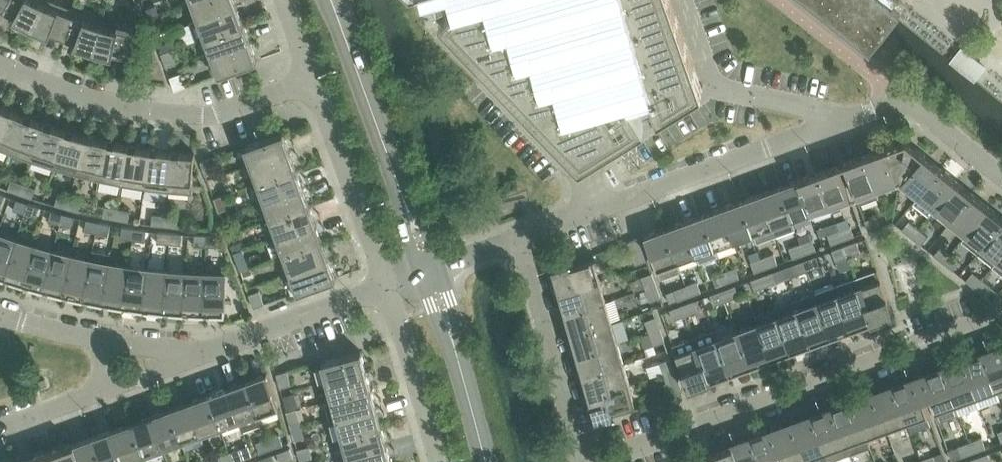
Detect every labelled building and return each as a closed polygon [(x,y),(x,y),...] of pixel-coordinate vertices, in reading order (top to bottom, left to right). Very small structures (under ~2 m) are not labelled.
[(13,18),(31,27),(43,0),(8,0),(1,12),(13,18)] [(74,8),(54,0),(43,0),(31,27),(49,35),(62,40),(74,8)] [(192,1),(199,19),(237,5),(235,0),(194,0),(192,1)] [(704,90),(672,0),(425,0),(581,163),(704,90)] [(867,48),(873,40),(889,20),(897,11),(889,5),(893,0),(805,0),(867,50),(868,49),(867,48)] [(149,15),(158,12),(156,5),(146,9),(149,15)] [(205,37),(244,23),(237,5),(199,19),(190,22),(196,40),(205,37)] [(62,40),(75,44),(93,51),(103,19),(74,8),(62,40)] [(149,16),(151,23),(161,20),(159,13),(149,16)] [(127,59),(134,26),(103,19),(93,51),(113,56),(127,59)] [(205,37),(212,55),(250,41),(244,23),(205,37)] [(164,43),(167,51),(179,46),(176,39),(164,43)] [(219,74),(257,60),(250,41),(212,55),(219,74)] [(975,79),(985,66),(962,48),(952,61),(975,79)] [(166,66),(177,62),(173,51),(162,55),(166,66)] [(185,86),(181,72),(170,76),(175,90),(185,86)] [(0,117),(0,148),(10,152),(25,114),(5,106),(0,117)] [(25,114),(10,152),(32,161),(45,122),(25,114)] [(45,122),(32,161),(54,168),(66,128),(45,122)] [(77,174),(87,134),(66,128),(54,168),(77,174)] [(283,131),(245,145),(252,164),(290,150),(283,131)] [(108,139),(87,134),(77,174),(99,180),(108,139)] [(108,139),(99,180),(122,184),(129,144),(108,139)] [(877,189),(900,181),(906,140),(864,155),(877,189)] [(906,140),(900,181),(918,196),(941,168),(906,140)] [(129,144),(122,184),(145,188),(151,147),(129,144)] [(151,147),(145,188),(168,191),(172,149),(151,147)] [(192,193),(195,152),(172,149),(168,191),(192,193)] [(258,182),(297,168),(290,150),(252,164),(258,182)] [(877,189),(864,155),(844,163),(859,204),(880,197),(877,189)] [(201,161),(206,174),(216,171),(211,157),(201,161)] [(831,206),(851,198),(839,165),(818,172),(831,206)] [(265,200),(303,186),(297,168),(258,182),(265,200)] [(918,196),(913,202),(929,215),(934,209),(957,180),(941,168),(918,196)] [(831,206),(818,172),(799,179),(812,213),(814,219),(833,212),(831,206)] [(12,179),(8,189),(21,193),(24,183),(12,179)] [(792,220),(793,219),(812,213),(799,179),(780,186),(792,220)] [(957,180),(934,209),(950,221),(973,193),(957,180)] [(33,198),(36,187),(24,183),(21,193),(33,198)] [(210,187),(214,198),(225,194),(221,183),(210,187)] [(271,218),(310,204),(303,186),(265,200),(271,218)] [(793,219),(792,220),(780,186),(761,193),(777,236),(796,229),(793,219)] [(777,236),(761,193),(742,200),(754,234),(757,243),(777,236)] [(966,234),(989,206),(973,193),(950,221),(966,234)] [(58,194),(55,204),(68,208),(71,197),(58,194)] [(223,195),(214,198),(219,211),(230,208),(225,194),(223,195)] [(80,212),(83,201),(71,197),(68,208),(80,212)] [(17,199),(14,210),(24,213),(28,202),(17,199)] [(723,207),(735,241),(754,234),(742,200),(723,207)] [(37,217),(40,206),(28,202),(24,213),(37,217)] [(278,236),(316,222),(310,204),(271,218),(278,236)] [(105,206),(103,217),(116,219),(118,208),(105,206)] [(1001,222),(1001,216),(989,206),(966,234),(961,240),(977,253),(1001,222)] [(735,241),(723,207),(703,214),(716,248),(735,241)] [(116,219),(129,221),(131,210),(118,208),(116,219)] [(52,210),(49,221),(60,224),(63,213),(52,210)] [(73,227),(76,216),(63,213),(60,224),(73,227)] [(153,213),(152,225),(164,226),(166,215),(153,213)] [(703,214),(684,221),(697,255),(699,262),(719,255),(716,248),(703,214)] [(164,226),(178,227),(179,216),(166,215),(164,226)] [(881,226),(877,215),(865,220),(869,230),(881,226)] [(87,219),(85,229),(96,232),(98,221),(87,219)] [(909,220),(902,229),(912,237),(919,228),(909,220)] [(108,234),(110,224),(98,221),(96,232),(108,234)] [(684,221),(665,228),(677,262),(678,261),(697,255),(684,221)] [(284,254),(323,240),(316,222),(278,236),(284,254)] [(1001,255),(1001,222),(977,253),(993,266),(1001,255)] [(855,236),(851,225),(839,229),(843,240),(855,236)] [(123,226),(121,237),(132,239),(134,228),(123,226)] [(145,241),(147,229),(134,228),(132,239),(145,241)] [(677,262),(665,228),(645,235),(657,269),(661,279),(682,271),(678,261),(677,262)] [(921,244),(928,236),(919,228),(912,237),(921,244)] [(828,233),(831,244),(843,240),(839,229),(828,233)] [(158,231),(157,242),(169,243),(170,232),(158,231)] [(182,244),(183,233),(170,232),(169,243),(182,244)] [(4,277),(16,238),(0,233),(0,275),(4,277)] [(195,234),(194,245),(206,246),(206,234),(195,234)] [(219,246),(219,235),(206,234),(206,246),(219,246)] [(628,241),(636,264),(647,260),(639,237),(628,241)] [(16,238),(4,277),(23,283),(35,244),(16,238)] [(816,249),(812,239),(801,243),(805,254),(816,249)] [(291,272),(329,258),(323,240),(284,254),(291,272)] [(241,241),(232,244),(234,251),(243,248),(241,241)] [(861,251),(857,241),(845,245),(848,256),(861,251)] [(789,247),(793,258),(805,254),(801,243),(789,247)] [(35,244),(23,283),(43,288),(53,250),(35,244)] [(832,250),(836,260),(848,256),(845,245),(832,250)] [(951,253),(941,246),(934,255),(944,262),(951,253)] [(93,249),(91,259),(91,258),(83,298),(103,302),(110,262),(112,252),(93,249)] [(63,293),(72,254),(53,250),(43,288),(63,293)] [(234,253),(236,258),(245,255),(243,250),(234,253)] [(778,263),(774,253),(763,257),(766,268),(778,263)] [(944,262),(953,270),(960,261),(951,253),(944,262)] [(91,258),(72,254),(63,293),(83,298),(91,258)] [(820,266),(816,255),(804,260),(808,271),(820,266)] [(993,266),(1001,273),(1001,255),(993,266)] [(751,261),(755,272),(766,268),(763,257),(751,261)] [(298,291),(336,277),(329,258),(291,272),(298,291)] [(594,258),(555,269),(561,291),(600,280),(594,258)] [(791,264),(795,275),(808,271),(804,260),(791,264)] [(110,262),(103,302),(123,305),(129,265),(110,262)] [(129,265),(123,305),(143,308),(148,268),(129,265)] [(740,277),(736,267),(724,271),(728,282),(740,277)] [(148,268),(143,308),(163,310),(167,270),(148,268)] [(893,313),(877,269),(856,277),(872,322),(894,314),(893,313)] [(163,310),(184,311),(186,272),(167,270),(163,310)] [(776,270),(763,275),(767,285),(780,281),(776,270)] [(713,275),(717,286),(728,282),(724,271),(713,275)] [(983,279),(973,271),(966,280),(976,288),(983,279)] [(186,272),(184,311),(204,312),(205,272),(186,272)] [(226,313),(226,273),(205,272),(204,312),(226,313)] [(652,272),(642,276),(646,288),(657,285),(652,272)] [(260,273),(247,278),(251,287),(263,283),(260,273)] [(751,279),(755,290),(767,285),(763,275),(751,279)] [(872,322),(856,277),(836,285),(852,329),(872,322)] [(976,288),(985,295),(992,286),(983,279),(976,288)] [(567,312),(606,300),(600,280),(561,291),(567,312)] [(701,291),(697,281),(686,285),(690,296),(701,291)] [(651,301),(661,297),(657,285),(646,288),(651,301)] [(686,285),(675,289),(678,300),(690,296),(686,285)] [(739,296),(735,285),(723,290),(727,300),(739,296)] [(852,329),(836,285),(816,292),(832,337),(852,329)] [(260,290),(249,294),(254,307),(264,303),(260,290)] [(710,294),(714,305),(727,300),(723,290),(710,294)] [(799,309),(812,344),(832,337),(816,292),(795,300),(798,309),(799,309)] [(573,332),(612,321),(606,300),(567,312),(573,332)] [(698,310),(695,300),(682,304),(686,315),(698,310)] [(779,316),(791,351),(812,344),(799,309),(798,309),(795,300),(776,307),(779,316)] [(670,309),(674,319),(686,315),(682,304),(670,309)] [(758,324),(771,359),(791,351),(779,316),(776,307),(754,315),(758,324)] [(660,328),(656,316),(645,320),(650,332),(660,328)] [(612,321),(573,332),(579,353),(618,342),(629,339),(623,318),(612,321)] [(758,324),(738,331),(751,366),(771,359),(758,324)] [(650,332),(654,345),(665,341),(660,328),(650,332)] [(714,329),(694,337),(710,381),(730,374),(718,339),(714,329)] [(751,366),(738,331),(718,339),(730,374),(751,366)] [(694,337),(673,345),(689,389),(710,381),(694,337)] [(618,342),(579,353),(585,374),(624,363),(618,342)] [(997,389),(1001,388),(1001,347),(984,353),(1000,399),(1001,399),(997,389)] [(361,350),(322,361),(327,380),(366,369),(361,350)] [(1000,399),(984,353),(963,361),(980,406),(1000,399)] [(675,368),(671,358),(660,362),(664,373),(675,368)] [(980,406),(963,361),(943,368),(960,414),(980,406)] [(624,363),(585,374),(591,395),(630,383),(624,363)] [(675,368),(664,373),(672,395),(683,391),(675,368)] [(960,414),(943,368),(922,376),(930,399),(938,422),(960,414)] [(332,399),(371,388),(366,369),(327,380),(332,399)] [(277,373),(280,387),(291,384),(288,370),(277,373)] [(280,406),(267,373),(247,380),(259,414),(280,406)] [(919,377),(916,378),(924,402),(927,401),(930,399),(922,376),(919,377)] [(932,424),(929,414),(924,402),(916,378),(894,386),(908,422),(911,431),(932,424)] [(259,414),(247,380),(228,387),(240,421),(241,421),(244,430),(263,423),(259,414)] [(597,416),(636,405),(630,383),(591,395),(597,416)] [(874,393),(887,429),(908,422),(894,386),(874,393)] [(209,394),(221,428),(240,421),(228,387),(209,394)] [(376,407),(371,388),(332,399),(324,401),(330,419),(337,417),(376,407)] [(887,429),(874,393),(854,401),(867,437),(887,429)] [(221,428),(209,394),(189,401),(202,435),(221,428)] [(294,395),(284,398),(288,409),(297,407),(294,395)] [(185,449),(205,442),(202,435),(189,401),(170,408),(183,442),(185,449)] [(854,401),(834,408),(851,453),(870,446),(867,437),(854,401)] [(342,436),(381,425),(376,407),(337,417),(342,436)] [(183,442),(170,408),(151,415),(163,449),(183,442)] [(300,420),(297,408),(287,411),(291,422),(300,420)] [(834,408),(813,415),(830,461),(851,453),(834,408)] [(132,422),(144,456),(163,449),(151,415),(132,422)] [(793,423),(807,461),(827,461),(830,461),(813,415),(793,423)] [(132,422),(113,429),(125,461),(127,461),(144,456),(132,422)] [(772,430),(784,461),(807,461),(793,423),(772,430)] [(347,454),(386,444),(381,425),(342,436),(347,454)] [(295,439),(304,437),(302,427),(292,429),(295,439)] [(103,461),(125,461),(113,429),(94,436),(103,461)] [(761,461),(784,461),(772,430),(752,438),(761,461)] [(283,444),(280,433),(268,437),(272,448),(283,444)] [(74,443),(81,461),(103,461),(94,436),(74,443)] [(256,442),(260,452),(272,448),(268,437),(256,442)] [(974,452),(986,448),(982,437),(970,441),(974,452)] [(752,438),(732,445),(738,461),(761,461),(752,438)] [(970,441),(958,446),(961,457),(974,452),(970,441)] [(59,461),(81,461),(74,443),(55,450),(59,461)] [(338,457),(339,461),(392,461),(386,444),(347,454),(338,457)] [(313,457),(310,445),(298,448),(301,460),(313,457)] [(711,453),(711,454),(714,461),(738,461),(732,445),(711,453)] [(245,458),(241,447),(230,451),(233,461),(245,458)] [(278,452),(281,461),(283,461),(294,458),(290,447),(278,452)] [(55,450),(35,457),(37,461),(59,461),(55,450)] [(220,461),(233,461),(230,451),(218,456),(220,461)] [(988,453),(975,457),(977,461),(991,461),(988,453)]
